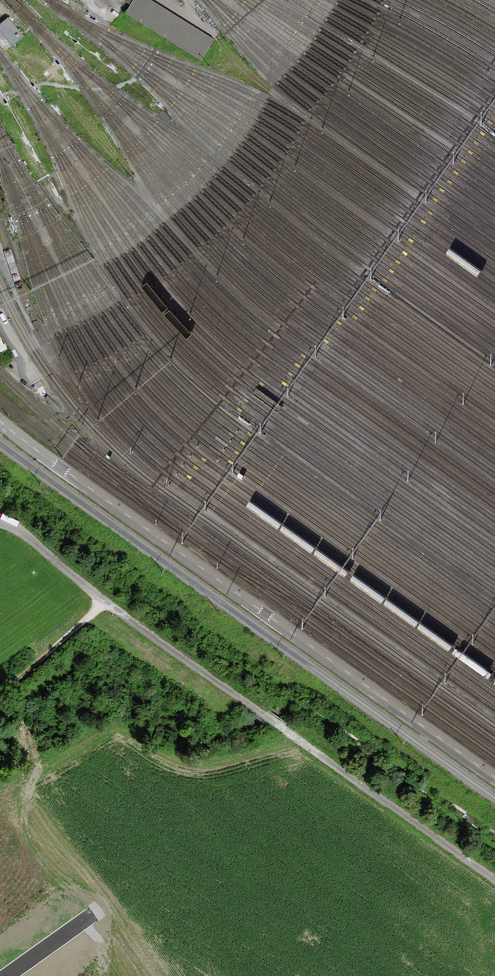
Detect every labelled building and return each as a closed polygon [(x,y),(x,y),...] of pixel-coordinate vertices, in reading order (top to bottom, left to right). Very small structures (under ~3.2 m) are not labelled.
[(201,60),(214,40),(173,14),(150,0),(133,0),(130,4),(125,12),(201,60)] [(109,2),(103,14),(115,20),(121,8),(109,2)] [(12,46),(24,37),(8,17),(0,24),(0,32),(12,46)] [(45,399),(58,411),(60,409),(48,397),(45,399)]
